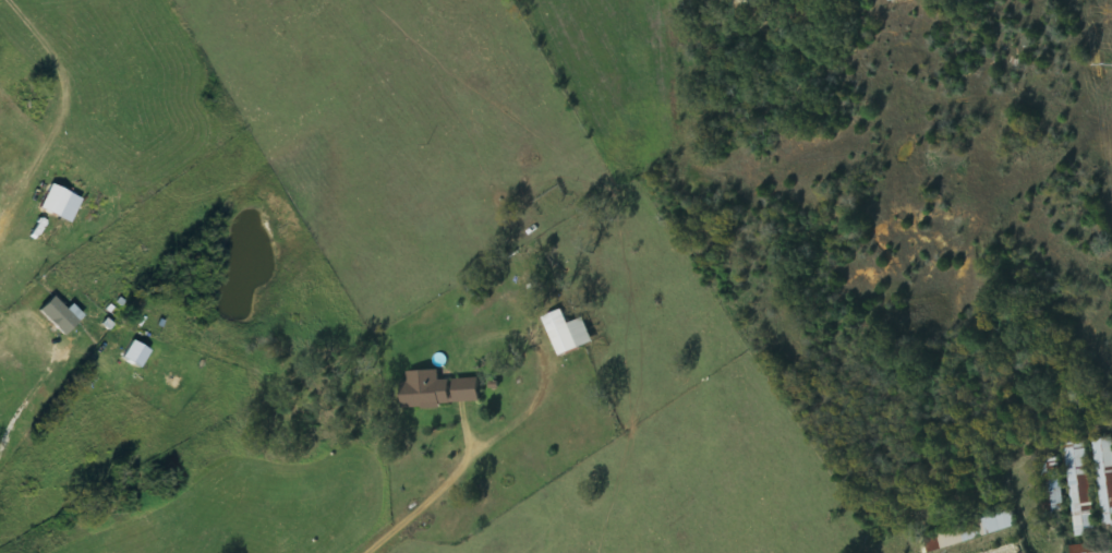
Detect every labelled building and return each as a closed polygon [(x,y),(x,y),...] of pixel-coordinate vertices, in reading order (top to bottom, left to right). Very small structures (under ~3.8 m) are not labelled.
[(41,209),(72,223),(84,199),(52,184),(41,209)] [(73,304),(67,309),(54,296),(40,310),(64,336),(85,316),(73,304)] [(545,317),(562,356),(595,342),(584,317),(571,323),(565,309),(545,317)] [(482,403),(480,378),(453,379),(441,380),(440,370),(408,372),(409,382),(403,383),(404,407),(482,403)] [(1093,439),(1102,525),(1111,523),(1111,437),(1093,439)] [(1075,536),(1095,534),(1085,442),(1065,444),(1075,536)] [(1048,459),(1053,510),(1063,509),(1058,459),(1048,459)] [(1018,527),(1013,511),(971,522),(971,524),(925,536),(930,552),(980,539),(980,537),(1018,527)] [(1108,543),(1065,547),(1066,552),(1111,552),(1111,540),(1108,541),(1108,543)]
